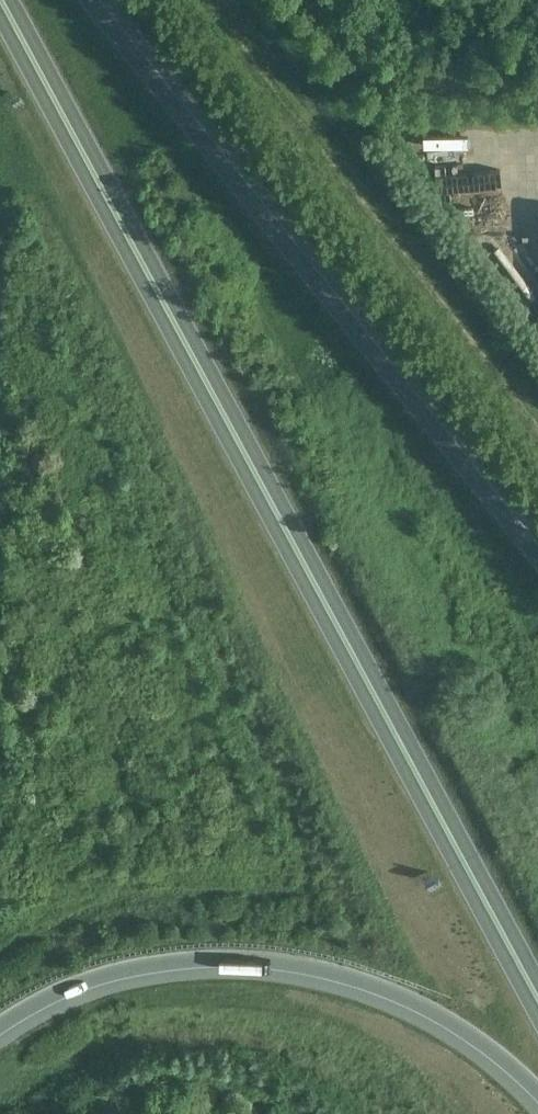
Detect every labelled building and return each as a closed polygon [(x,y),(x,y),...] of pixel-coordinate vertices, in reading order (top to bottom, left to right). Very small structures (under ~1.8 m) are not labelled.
[(424,161),(458,160),(458,142),(424,142),(424,161)]
